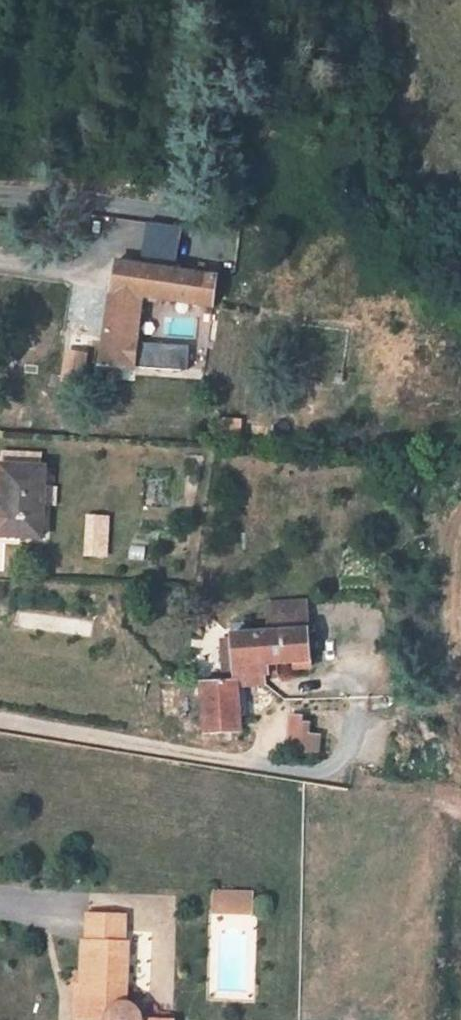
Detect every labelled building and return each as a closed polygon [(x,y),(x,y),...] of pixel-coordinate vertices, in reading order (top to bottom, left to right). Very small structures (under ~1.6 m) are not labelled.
[(173,260),(177,224),(141,221),(137,257),(173,260)] [(116,263),(100,366),(123,369),(135,370),(135,369),(205,373),(208,349),(139,343),(143,296),(189,303),(188,309),(213,314),(218,279),(116,263)] [(63,347),(58,376),(81,380),(86,351),(63,347)] [(134,383),(135,370),(123,369),(122,382),(134,383)] [(42,539),(43,506),(56,506),(56,489),(44,489),(44,469),(40,469),(41,456),(2,455),(0,486),(0,538),(42,539)] [(105,535),(88,535),(87,556),(104,557),(105,535)] [(312,668),(307,604),(307,603),(267,606),(269,634),(231,636),(231,640),(234,683),(225,683),(202,684),(206,735),(241,733),(240,718),(238,698),(238,687),(266,685),(265,676),(277,675),(276,664),(297,663),(298,669),(312,668)] [(225,683),(234,683),(231,640),(223,641),(225,683)] [(245,698),(238,698),(240,718),(246,717),(245,698)] [(291,717),(288,755),(319,757),(321,737),(308,736),(309,725),(302,724),(303,718),(291,717)] [(227,894),(215,893),(214,913),(226,913),(227,894)] [(252,894),(227,894),(226,913),(251,914),(252,894)] [(141,1016),(139,1012),(133,1006),(131,1005),(126,1004),(127,945),(124,945),(124,919),(89,918),(89,944),(85,944),(84,988),(79,987),(78,1014),(94,1014),(94,1019),(141,1019),(141,1016)]
